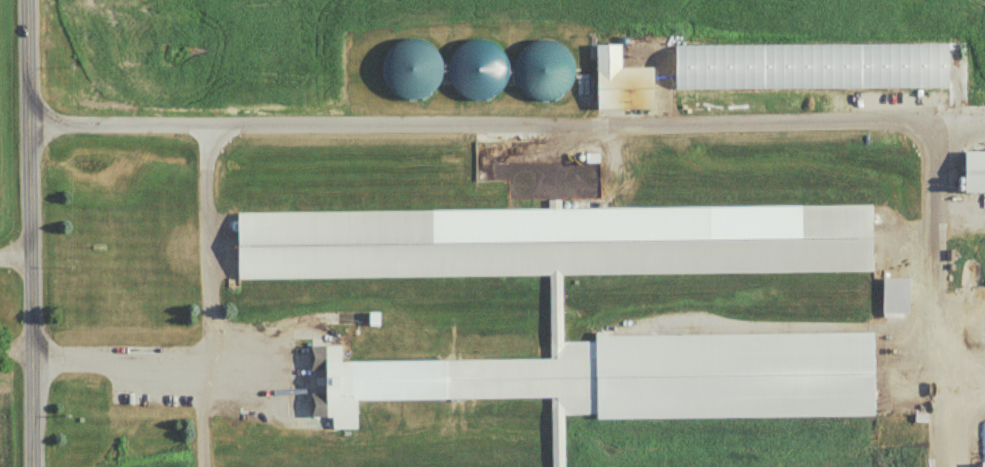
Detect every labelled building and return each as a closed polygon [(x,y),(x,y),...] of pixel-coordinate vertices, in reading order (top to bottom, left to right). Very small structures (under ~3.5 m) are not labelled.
[(533,38),(512,90),(551,106),(572,54),(533,38)] [(388,96),(431,102),(438,46),(395,40),(388,96)] [(501,45),(460,40),(453,97),(494,102),(501,45)] [(595,111),(651,111),(651,69),(619,70),(619,46),(595,46),(595,111)] [(962,193),(984,194),(984,153),(963,153),(962,193)] [(237,279),(236,212),(868,205),(869,272),(237,279)] [(549,412),(549,395),(323,397),(322,361),(548,359),(548,342),(594,342),(594,337),(872,333),(873,415),(595,418),(595,412),(549,412)]
